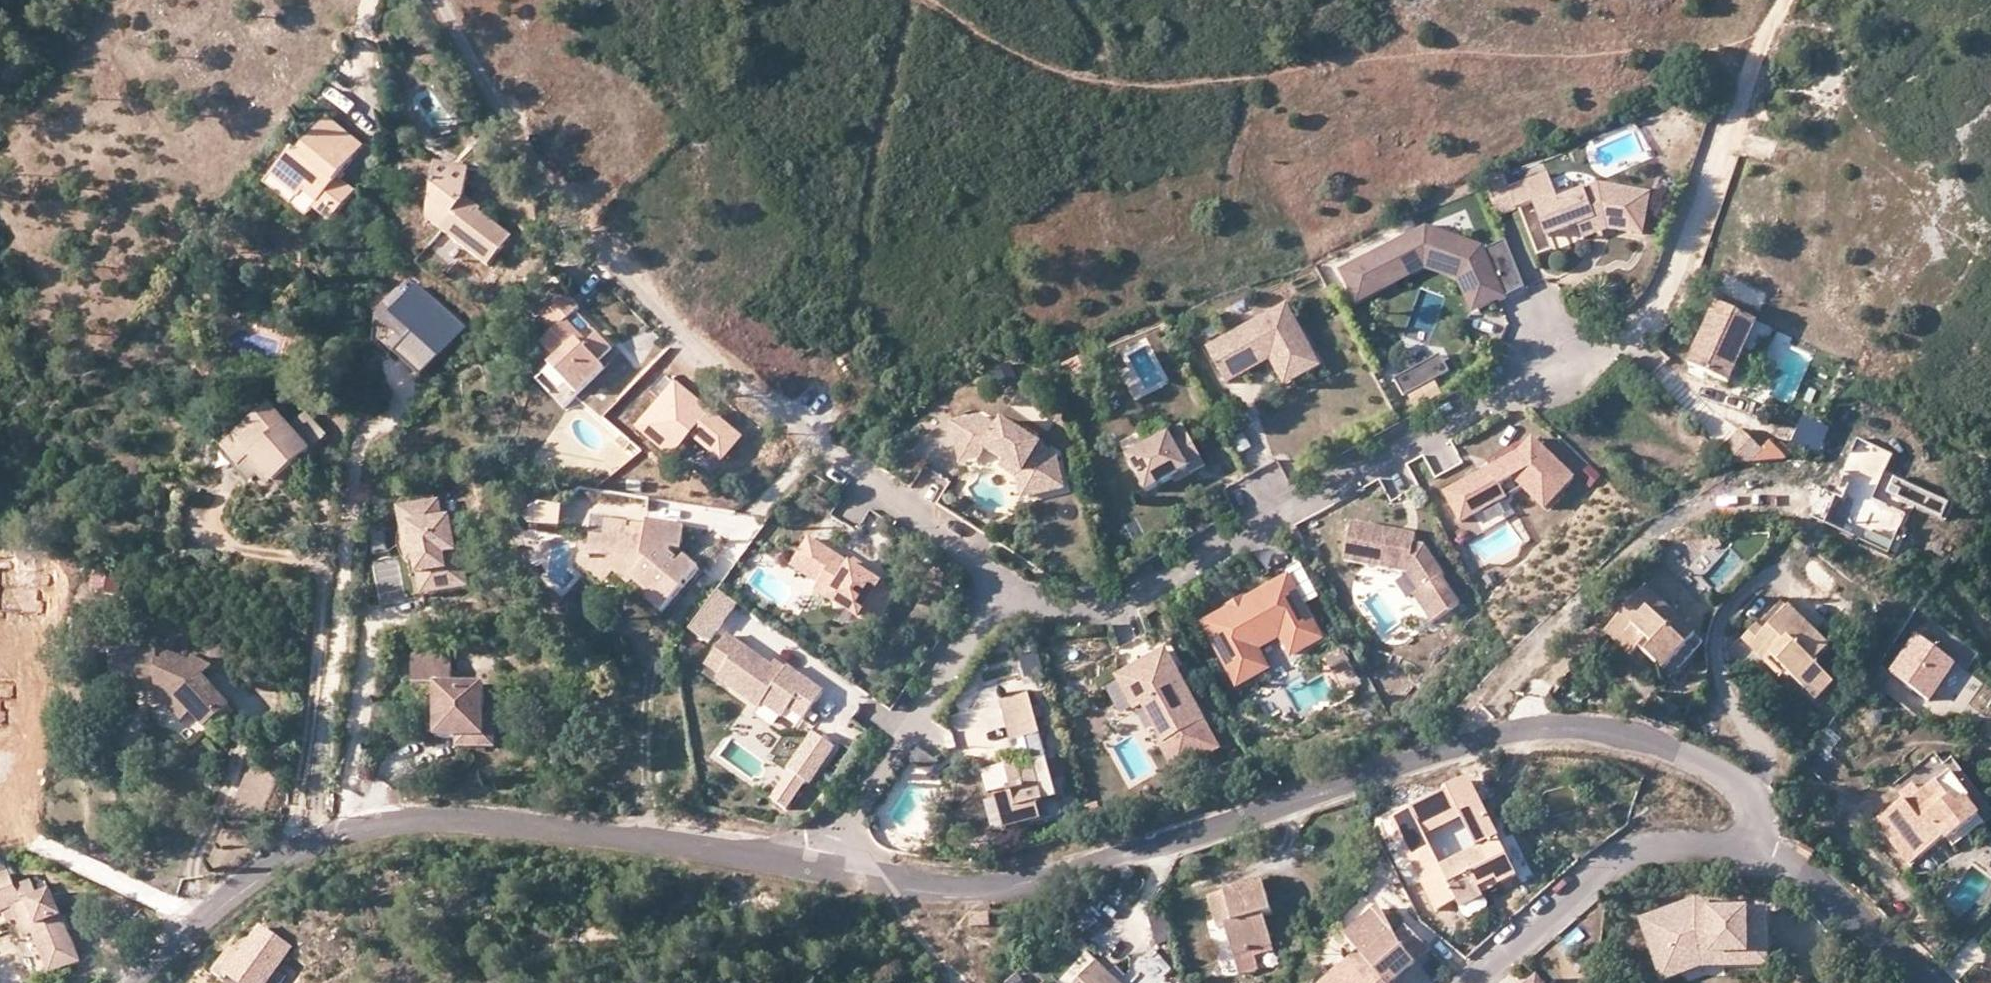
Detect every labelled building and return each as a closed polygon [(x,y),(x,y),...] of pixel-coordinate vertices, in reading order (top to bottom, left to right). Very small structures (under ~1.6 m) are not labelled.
[(365,150),(328,121),(298,158),(293,153),(273,178),(302,200),(306,194),(319,204),(315,210),(334,224),(357,194),(341,180),(365,150)] [(467,171),(431,167),(424,221),(490,271),(512,241),(463,203),(467,171)] [(1500,173),(1482,180),(1497,219),(1515,212),(1507,191),(1500,173)] [(1599,185),(1557,201),(1550,181),(1547,175),(1507,191),(1515,212),(1518,211),(1532,205),(1546,239),(1577,226),(1602,216),(1607,229),(1642,237),(1651,196),(1599,185)] [(1607,229),(1602,216),(1577,226),(1583,240),(1607,230),(1607,229)] [(1523,289),(1504,241),(1482,249),(1480,245),(1423,227),(1336,272),(1349,298),(1419,261),(1417,256),(1462,270),(1465,276),(1461,277),(1474,310),(1504,299),(1504,297),(1523,289)] [(1455,278),(1468,313),(1474,310),(1461,277),(1465,276),(1462,270),(1417,256),(1419,261),(1349,298),(1353,306),(1423,270),(1455,278)] [(468,327),(421,285),(394,315),(416,334),(398,354),(424,377),(468,327)] [(581,312),(570,301),(547,322),(558,334),(545,346),(560,362),(552,368),(580,396),(606,371),(599,365),(614,351),(601,338),(590,347),(569,324),(581,312)] [(1316,367),(1283,306),(1204,349),(1223,384),(1242,374),(1234,358),(1247,352),(1252,360),(1271,350),(1288,382),(1316,367)] [(1756,325),(1717,307),(1689,369),(1728,387),(1756,325)] [(572,325),(590,342),(600,332),(581,315),(572,325)] [(1271,350),(1252,360),(1247,352),(1234,358),(1242,374),(1267,360),(1281,386),(1288,382),(1271,350)] [(1448,372),(1438,355),(1392,381),(1402,398),(1448,372)] [(1063,364),(1068,380),(1089,373),(1083,357),(1063,364)] [(1014,381),(1008,366),(990,373),(996,387),(1014,381)] [(580,396),(552,368),(539,382),(566,409),(580,396)] [(677,381),(635,428),(671,460),(690,438),(721,465),(743,439),(677,381)] [(271,411),(237,442),(261,468),(279,487),(311,455),(271,411)] [(978,417),(966,419),(973,452),(982,450),(1000,461),(1019,473),(1025,498),(1061,490),(1053,456),(1029,441),(1018,434),(999,422),(995,428),(978,417)] [(973,452),(966,419),(949,423),(957,463),(978,459),(982,450),(973,452)] [(1186,438),(1180,427),(1166,434),(1171,446),(1186,438)] [(1719,452),(1732,464),(1750,461),(1762,450),(1740,430),(1719,452)] [(1166,434),(1123,457),(1142,492),(1184,470),(1186,474),(1201,467),(1186,438),(1171,446),(1166,434)] [(1530,441),(1516,456),(1441,495),(1457,525),(1471,517),(1503,500),(1497,488),(1510,481),(1520,491),(1540,511),(1570,481),(1530,441)] [(1762,450),(1750,461),(1788,460),(1770,441),(1762,450)] [(1892,456),(1858,441),(1843,473),(1852,478),(1843,498),(1833,494),(1821,520),(1888,551),(1905,514),(1872,499),(1892,456)] [(261,468),(237,442),(226,452),(250,479),(261,468)] [(1019,473),(1000,461),(996,467),(1013,478),(1017,499),(1025,498),(1019,473)] [(1852,478),(1843,473),(1833,494),(1843,498),(1852,478)] [(1520,491),(1510,481),(1497,488),(1503,500),(1520,491)] [(426,597),(471,588),(465,552),(459,553),(453,518),(445,519),(442,500),(402,508),(406,528),(413,526),(419,559),(412,560),(415,578),(422,576),(426,597)] [(561,509),(555,509),(545,508),(535,515),(535,524),(559,526),(560,519),(561,509)] [(648,529),(609,524),(607,540),(595,539),(593,552),(584,551),(583,569),(604,588),(617,574),(632,588),(636,584),(652,600),(649,602),(664,615),(700,570),(687,559),(681,566),(677,563),(683,557),(675,556),(675,550),(683,551),(685,528),(648,524),(648,529)] [(413,526),(406,528),(403,530),(402,534),(400,538),(400,542),(401,545),(402,549),(403,552),(405,555),(408,558),(412,560),(419,559),(413,526)] [(1403,537),(1348,526),(1341,564),(1405,576),(1417,594),(1411,598),(1429,625),(1456,607),(1438,581),(1441,579),(1421,550),(1411,548),(1412,544),(1402,542),(1403,537)] [(846,564),(805,537),(787,563),(814,581),(810,588),(824,597),(868,627),(891,593),(876,584),(862,574),(866,569),(849,558),(846,564)] [(879,578),(866,569),(862,574),(876,584),(879,578)] [(1288,656),(1317,640),(1284,579),(1239,603),(1238,603),(1242,613),(1231,618),(1226,610),(1224,611),(1197,625),(1231,687),(1259,672),(1248,649),(1276,634),(1288,656)] [(1643,588),(1607,630),(1630,651),(1636,646),(1669,675),(1700,639),(1643,588)] [(708,650),(738,605),(717,591),(687,636),(708,650)] [(1238,603),(1239,603),(1237,599),(1222,607),(1224,611),(1226,610),(1231,618),(1242,613),(1238,603)] [(1777,606),(1743,641),(1767,663),(1771,660),(1814,702),(1831,686),(1812,666),(1824,652),(1777,606)] [(1630,651),(1607,630),(1604,634),(1627,655),(1630,651)] [(720,632),(700,661),(713,671),(711,675),(753,705),(757,700),(776,715),(783,706),(798,716),(816,690),(780,664),(776,671),(766,664),(720,632)] [(1916,638),(1889,674),(1927,702),(1954,666),(1916,638)] [(1118,677),(1136,710),(1145,705),(1166,742),(1205,721),(1167,651),(1118,677)] [(203,677),(190,662),(170,654),(169,660),(159,659),(159,652),(115,653),(116,690),(155,688),(180,698),(207,731),(230,710),(203,677)] [(1339,680),(1349,675),(1337,652),(1320,661),(1338,695),(1345,691),(1339,680)] [(419,687),(441,686),(444,740),(464,739),(464,749),(502,747),(501,731),(491,724),(490,708),(489,682),(458,684),(457,654),(418,656),(419,687)] [(780,664),(771,657),(766,664),(776,671),(780,664)] [(193,658),(190,662),(203,677),(215,668),(193,658)] [(1355,686),(1349,675),(1339,680),(1345,691),(1355,686)] [(441,686),(419,687),(420,690),(434,706),(436,740),(444,740),(441,686)] [(1023,698),(997,704),(1008,744),(1019,741),(1032,738),(1034,737),(1023,698)] [(500,707),(490,708),(491,724),(501,731),(500,707)] [(1221,749),(1205,721),(1166,742),(1161,745),(1177,773),(1221,749)] [(785,768),(790,772),(805,783),(809,786),(837,748),(812,730),(785,768)] [(1034,750),(1032,738),(1019,741),(1023,755),(1029,746),(1034,750)] [(916,750),(909,746),(900,758),(907,763),(916,750)] [(1034,750),(1029,746),(1023,755),(997,762),(1006,795),(989,800),(998,833),(1035,823),(1031,807),(1051,801),(1037,752),(1034,750)] [(274,781),(247,769),(230,810),(238,823),(260,813),(274,781)] [(770,800),(785,810),(805,783),(790,772),(770,800)] [(1948,777),(1919,797),(1906,807),(1904,805),(1878,825),(1909,867),(1941,843),(1948,852),(1981,827),(1964,804),(1967,802),(1948,777)] [(1464,822),(1479,853),(1500,842),(1501,842),(1470,780),(1448,792),(1451,796),(1464,822)] [(1906,807),(1919,797),(1912,787),(1898,797),(1904,805),(1906,807)] [(1451,796),(1414,814),(1427,840),(1464,822),(1451,796)] [(1055,817),(1051,801),(1031,807),(1035,823),(1055,817)] [(1439,913),(1459,903),(1438,863),(1427,840),(1414,814),(1395,824),(1439,913)] [(1486,900),(1484,895),(1481,889),(1496,881),(1499,887),(1518,877),(1500,842),(1479,853),(1463,861),(1459,852),(1438,863),(1459,903),(1463,911),(1486,900)] [(1815,856),(1800,848),(1796,856),(1811,863),(1815,856)] [(1123,876),(1123,878),(1124,881),(1126,883),(1128,885),(1131,885),(1134,884),(1136,883),(1138,880),(1139,878),(1138,875),(1137,872),(1135,871),(1132,870),(1129,870),(1127,871),(1125,873),(1123,876)] [(0,879),(0,916),(7,913),(14,910),(27,939),(36,935),(52,974),(81,961),(52,892),(39,897),(32,882),(16,889),(10,875),(0,879)] [(1481,889),(1484,895),(1499,887),(1496,881),(1481,889)] [(1262,883),(1209,898),(1218,930),(1226,928),(1235,955),(1272,944),(1264,917),(1271,915),(1262,883)] [(1489,906),(1486,900),(1463,911),(1465,917),(1469,919),(1487,911),(1489,906)] [(1769,969),(1769,912),(1712,913),(1702,913),(1698,902),(1642,922),(1660,972),(1701,957),(1750,957),(1750,970),(1769,969)] [(1712,902),(1698,902),(1702,913),(1712,913),(1712,902)] [(1432,952),(1405,935),(1392,943),(1384,909),(1348,939),(1362,955),(1326,982),(1394,982),(1432,952)] [(27,939),(14,910),(7,913),(36,980),(52,974),(36,935),(27,939)] [(984,915),(966,916),(966,926),(984,925),(984,915)] [(265,928),(231,977),(240,982),(272,982),(296,949),(265,928)] [(1274,949),(1272,944),(1235,955),(1239,972),(1259,966),(1255,954),(1274,949)] [(1173,971),(1152,952),(1140,965),(1140,973),(1131,982),(1162,982),(1173,971)] [(1750,957),(1701,957),(1660,972),(1664,982),(1665,982),(1703,970),(1750,970),(1750,957)] [(1097,965),(1080,982),(1120,982),(1124,978),(1115,969),(1108,976),(1097,965)] [(1020,973),(1006,982),(1007,982),(1027,982),(1020,973)]
